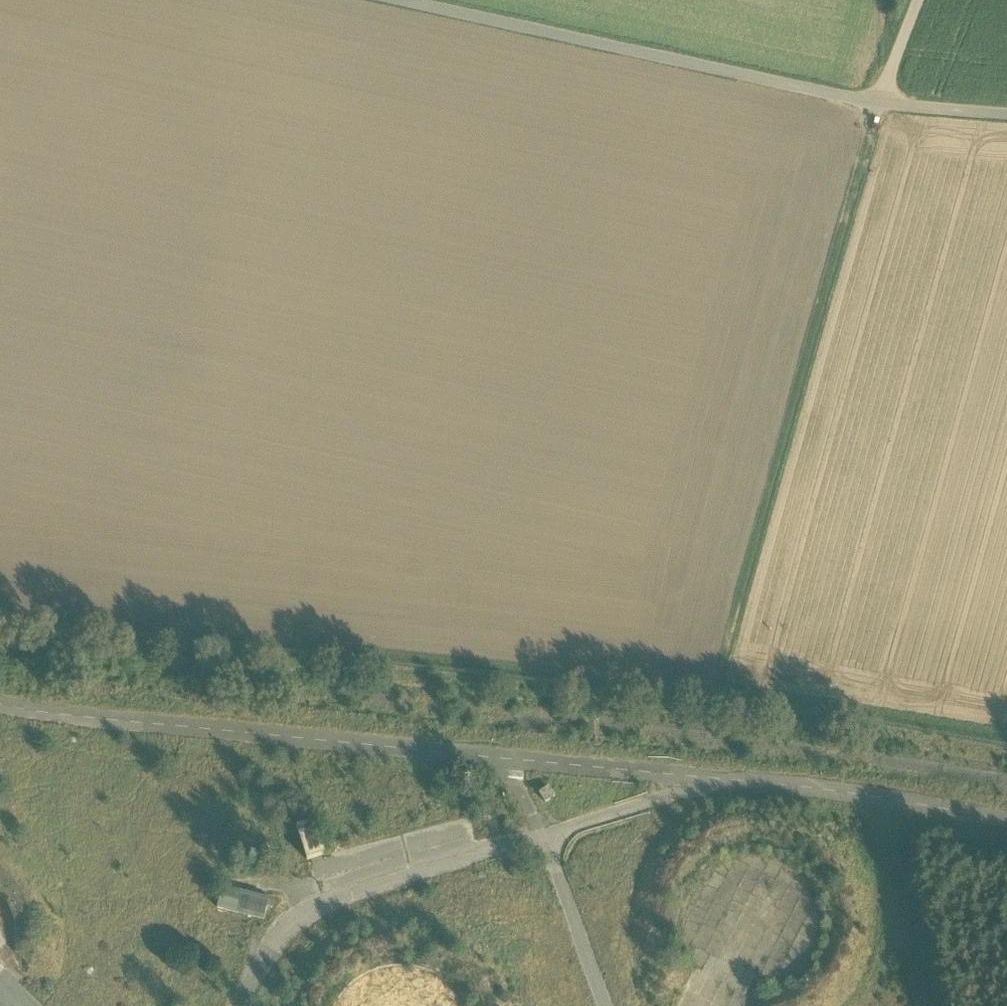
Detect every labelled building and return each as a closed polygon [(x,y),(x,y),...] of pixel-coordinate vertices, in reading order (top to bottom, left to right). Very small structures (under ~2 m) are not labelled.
[(539,794),(545,803),(554,797),(549,787),(539,794)] [(297,829),(307,861),(325,856),(314,823),(297,829)] [(217,909),(264,921),(267,909),(272,910),(274,903),(222,890),(217,909)]
